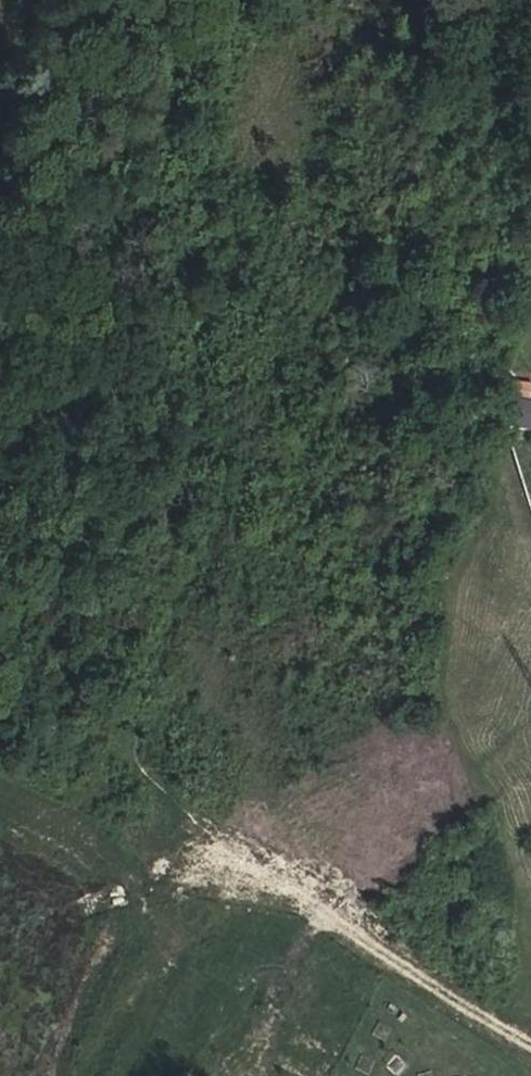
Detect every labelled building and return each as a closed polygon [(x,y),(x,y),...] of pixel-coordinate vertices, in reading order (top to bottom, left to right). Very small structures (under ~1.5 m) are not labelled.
[(530,394),(530,379),(506,375),(503,397),(530,401),(530,394)]
